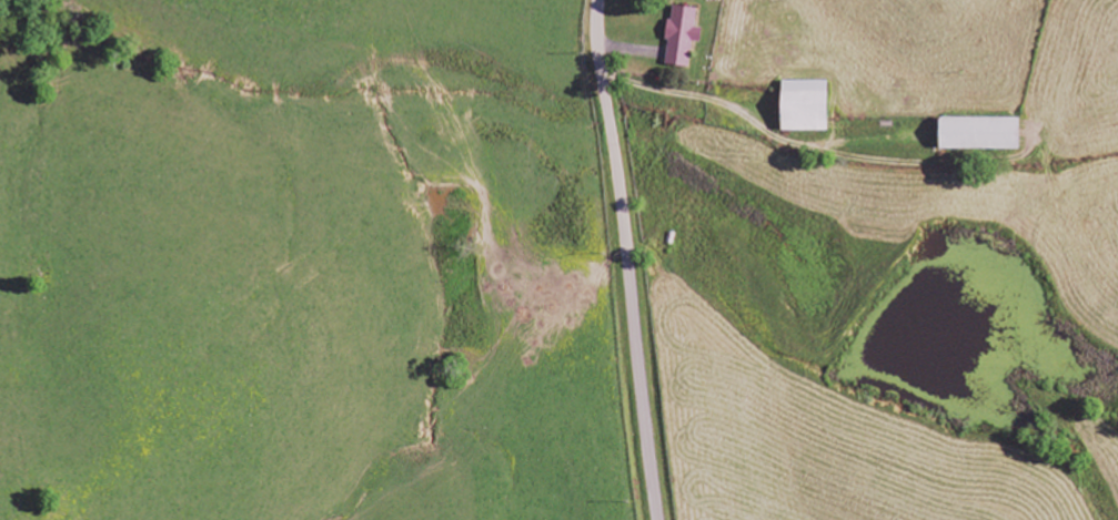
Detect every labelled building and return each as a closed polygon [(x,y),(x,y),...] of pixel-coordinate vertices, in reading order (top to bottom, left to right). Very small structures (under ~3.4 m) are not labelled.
[(697,9),(670,7),(666,67),(691,68),(692,43),(701,44),(702,29),(696,28),(697,9)] [(828,82),(782,83),(782,132),(829,132),(828,82)] [(1021,119),(941,118),(940,150),(1021,151),(1021,119)]
